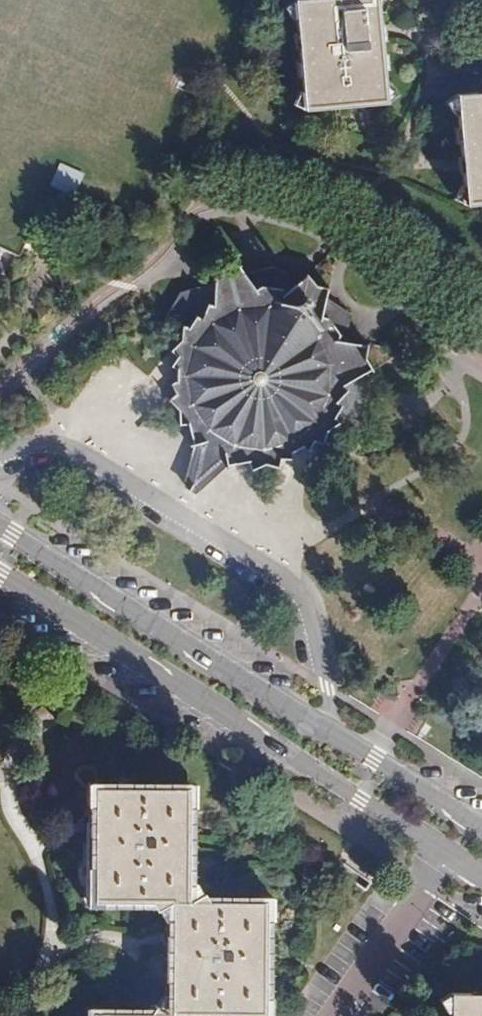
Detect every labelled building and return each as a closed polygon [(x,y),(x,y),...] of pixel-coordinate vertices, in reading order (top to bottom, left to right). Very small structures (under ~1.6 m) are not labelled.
[(307,111),(388,104),(378,0),(308,0),(297,1),(307,111)] [(469,205),(481,203),(481,92),(458,95),(469,205)] [(70,196),(81,174),(58,164),(48,186),(70,196)] [(211,456),(229,467),(250,463),(271,506),(283,459),(292,460),(294,453),(303,448),(312,453),(317,443),(363,457),(351,437),(374,409),(368,373),(410,350),(360,344),(354,313),(328,297),(337,251),(302,280),(275,264),(245,274),(217,233),(214,282),(181,293),(168,324),(142,323),(176,357),(170,366),(178,371),(177,383),(167,387),(173,398),(143,426),(190,428),(196,447),(211,456)] [(173,900),(187,900),(189,787),(96,786),(95,838),(94,898),(173,900)] [(187,900),(173,900),(172,952),(171,1012),(188,1013),(265,1014),(267,901),(187,900)] [(452,992),(451,1015),(481,1015),(481,992),(452,992)]
